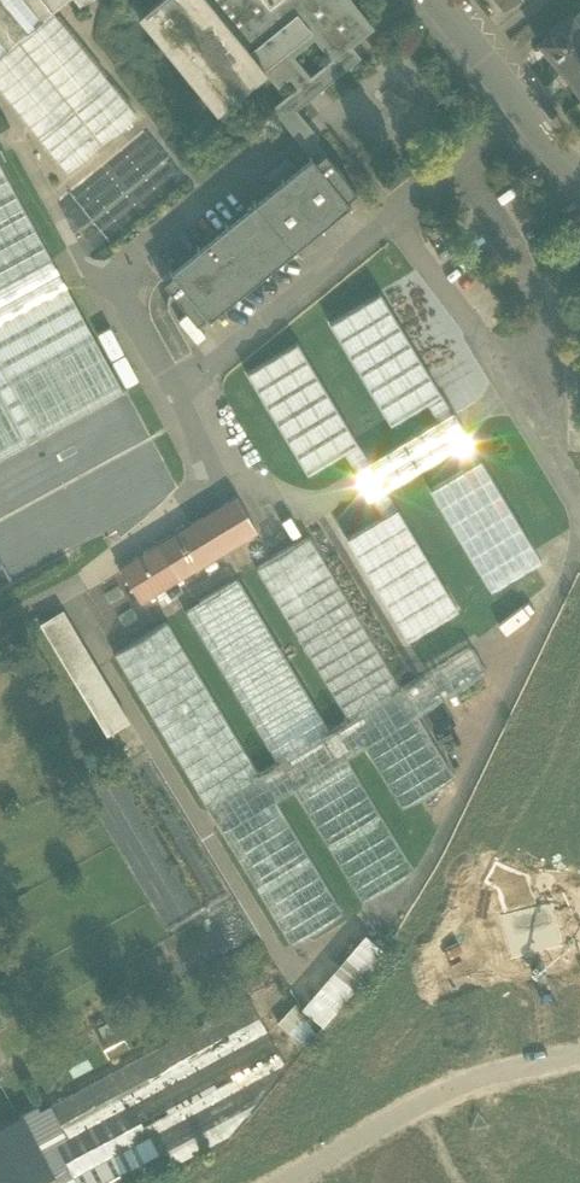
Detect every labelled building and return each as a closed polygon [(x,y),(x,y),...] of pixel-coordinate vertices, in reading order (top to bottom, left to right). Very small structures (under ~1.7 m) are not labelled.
[(54,14),(43,0),(0,0),(0,58),(54,14)] [(54,14),(72,0),(43,0),(54,14)] [(139,18),(217,113),(267,72),(278,87),(291,78),(299,89),(310,79),(292,57),(314,39),(332,61),(371,28),(347,0),(161,0),(139,18)] [(572,16),(538,43),(562,74),(579,59),(579,13),(578,11),(572,16)] [(54,14),(0,58),(0,90),(67,173),(137,115),(54,14)] [(562,74),(579,96),(579,59),(562,74)] [(312,158),(172,273),(174,275),(164,284),(197,324),(207,315),(209,319),(349,204),(346,200),(356,192),(324,153),(314,161),(312,158)] [(66,286),(0,164),(0,322),(66,286)] [(122,389),(66,286),(0,322),(0,455),(122,389)] [(457,609),(385,490),(454,448),(466,467),(429,489),(490,589),(540,559),(380,294),(330,324),(390,424),(426,402),(438,421),(369,463),(297,344),(247,374),(307,474),(343,452),(355,471),(351,473),(368,500),(371,498),(382,517),(346,539),(407,639),(457,609)] [(236,497),(157,545),(178,580),(257,532),(236,497)] [(399,687),(309,537),(256,568),(347,719),(399,687)] [(157,545),(119,568),(139,603),(178,580),(157,545)] [(329,730),(238,578),(185,610),(277,762),(329,730)] [(129,721),(62,611),(40,624),(107,734),(129,721)] [(259,772),(168,621),(114,655),(206,806),(259,772)] [(277,762),(259,772),(206,806),(221,831),(274,800),(292,789),(345,757),(363,746),(416,714),(399,687),(347,719),(329,730),(277,762)] [(416,714),(363,746),(401,808),(454,776),(416,714)] [(414,869),(345,757),(292,789),(361,901),(414,869)] [(343,912),(274,800),(221,831),(290,944),(343,912)] [(506,913),(535,906),(528,879),(497,864),(487,881),(500,886),(506,913)] [(509,963),(562,950),(550,902),(535,906),(506,913),(497,915),(509,963)] [(364,934),(301,1007),(322,1025),(385,952),(364,934)] [(377,985),(346,1014),(353,1022),(385,993),(377,985)] [(37,1112),(57,1147),(76,1182),(138,1182),(226,1135),(283,1065),(248,999),(37,1112)] [(304,1015),(289,1033),(306,1047),(317,1034),(304,1015)] [(23,1125),(39,1156),(57,1147),(37,1112),(36,1110),(4,1125),(8,1132),(23,1125)] [(0,1128),(0,1176),(24,1163),(8,1132),(4,1125),(0,1128)] [(23,1125),(8,1132),(24,1163),(39,1156),(23,1125)] [(34,1182),(76,1182),(57,1147),(39,1156),(49,1175),(34,1182)] [(39,1156),(24,1163),(0,1176),(0,1182),(34,1182),(49,1175),(39,1156)]
